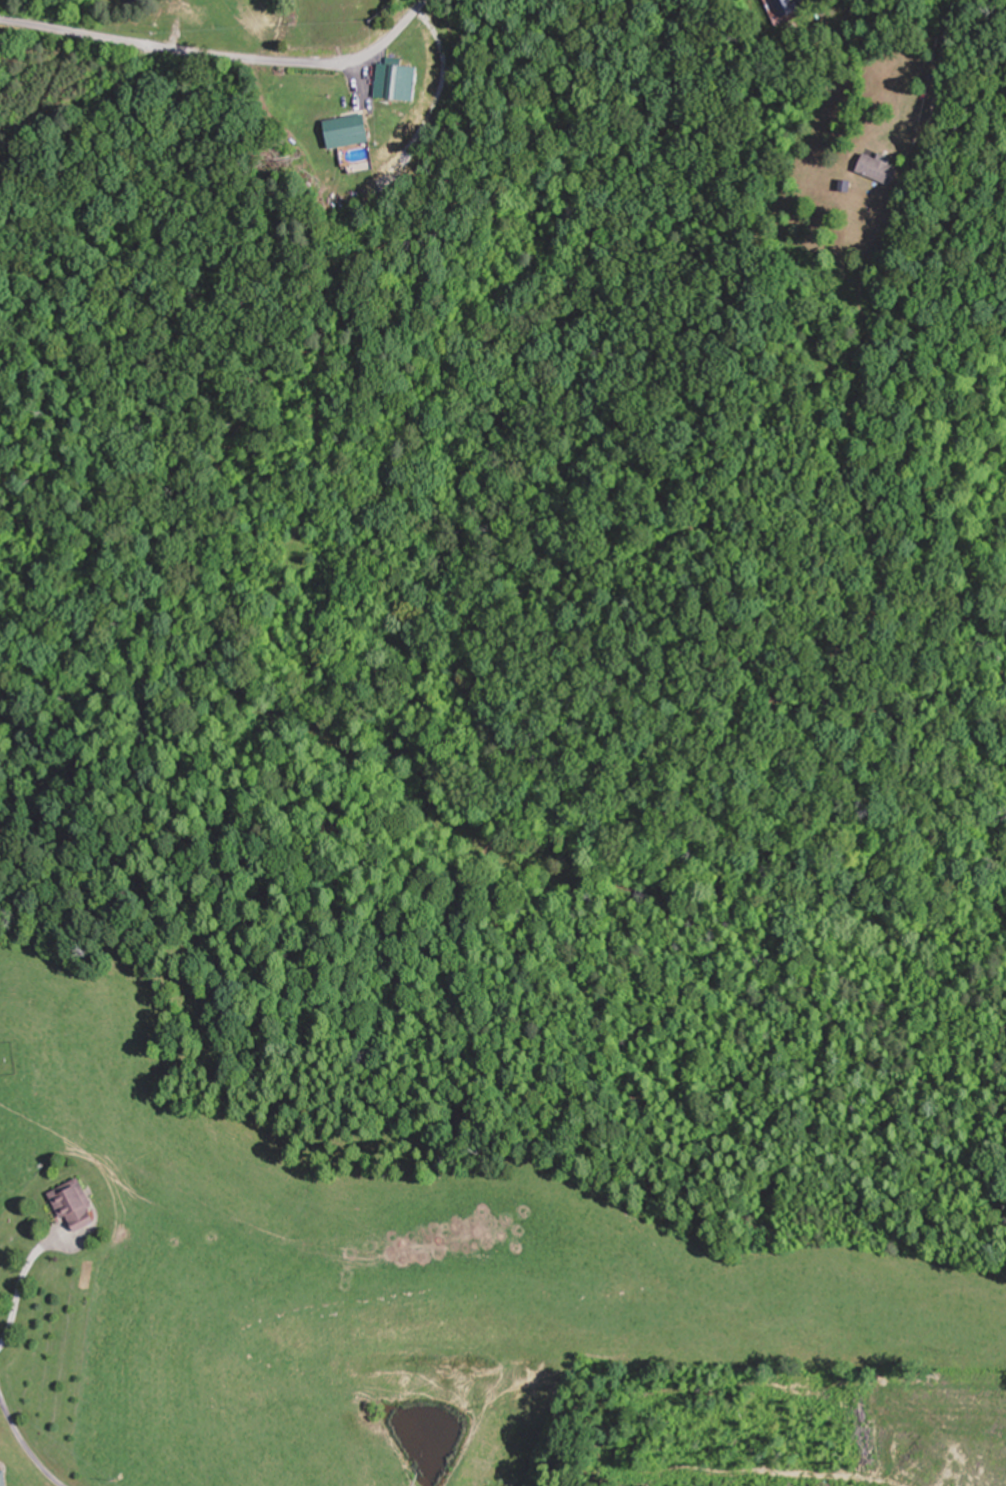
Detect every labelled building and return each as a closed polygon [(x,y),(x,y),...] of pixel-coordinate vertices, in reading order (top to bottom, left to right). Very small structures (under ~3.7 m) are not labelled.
[(796,0),(765,0),(776,26),(803,15),(796,0)] [(427,66),(383,65),(382,97),(425,98),(427,66)] [(335,149),(379,141),(374,112),(330,119),(335,149)] [(860,172),(895,187),(903,169),(868,154),(860,172)] [(55,1192),(75,1235),(105,1222),(85,1178),(55,1192)] [(12,1470),(0,1472),(0,1485),(14,1485),(12,1470)]
